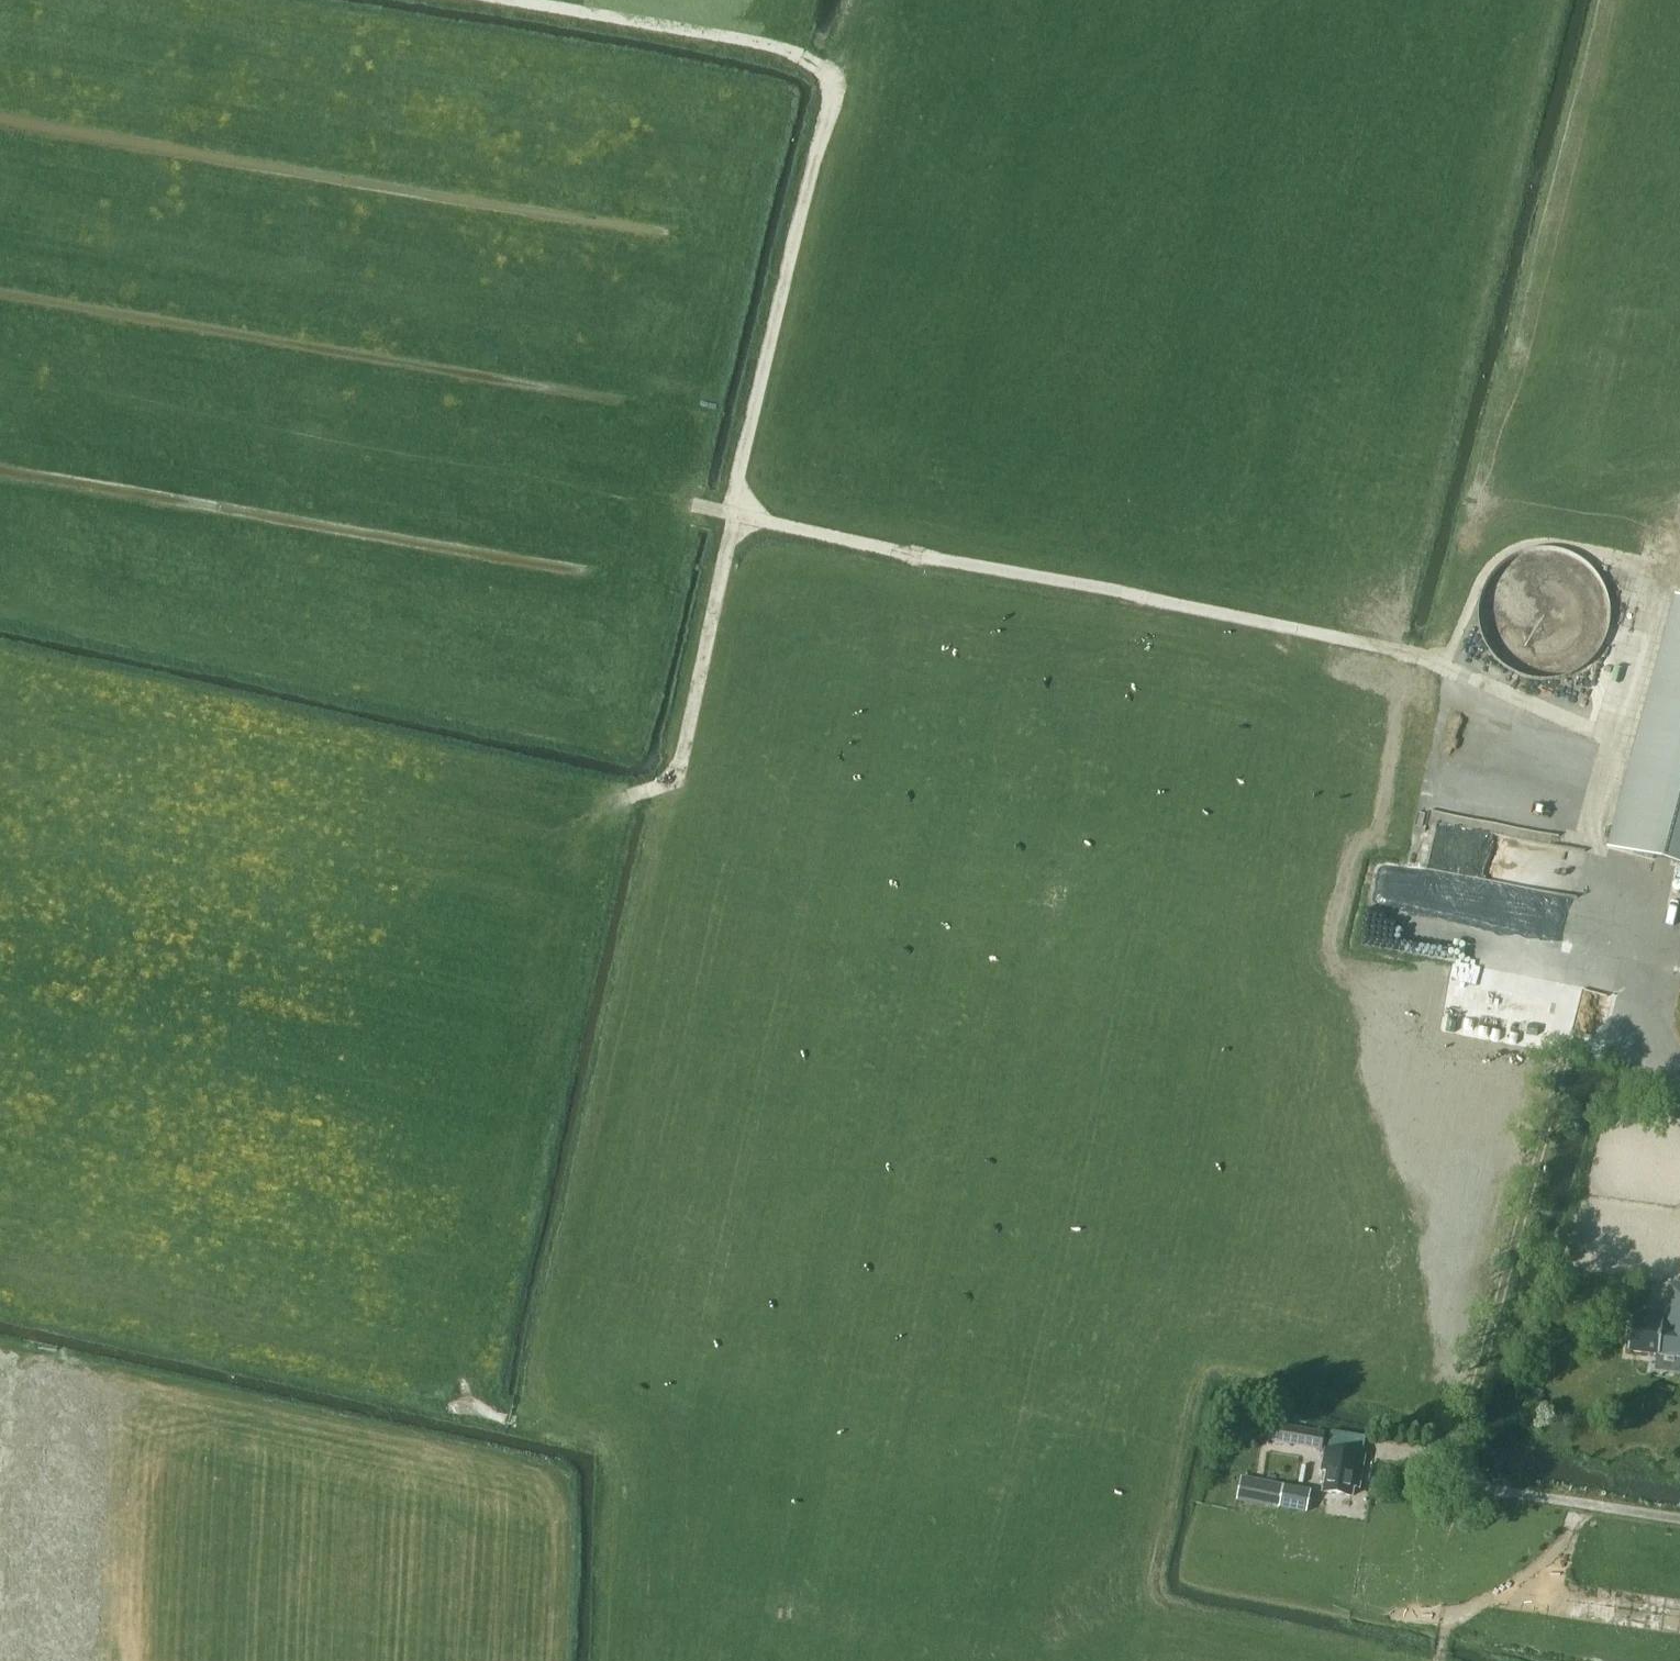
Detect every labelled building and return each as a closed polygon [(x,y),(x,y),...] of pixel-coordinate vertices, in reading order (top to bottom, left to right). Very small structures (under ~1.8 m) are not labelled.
[(1562,552),(1546,551),(1531,553),(1517,558),(1505,567),(1494,578),(1487,591),(1483,606),(1482,621),(1485,636),(1491,650),(1500,662),(1511,671),(1525,678),(1540,682),(1555,682),(1570,678),(1584,672),(1596,662),(1605,649),(1611,635),(1613,620),(1612,605),(1608,590),(1600,577),(1589,565),(1576,557),(1562,552)] [(1673,596),(1609,848),(1679,868),(1679,597),(1673,596)] [(1426,867),(1464,873),(1472,820),(1435,814),(1426,867)] [(1608,1036),(1615,994),(1583,988),(1576,1031),(1608,1036)] [(1671,1283),(1666,1323),(1663,1323),(1631,1319),(1628,1352),(1660,1356),(1679,1358),(1679,1284),(1671,1283)] [(1325,1433),(1273,1423),(1269,1441),(1322,1452),(1325,1433)] [(1363,1456),(1329,1451),(1322,1492),(1350,1497),(1352,1487),(1357,1488),(1363,1456)] [(1285,1485),(1244,1476),(1238,1501),(1280,1510),(1285,1485)] [(1312,1490),(1286,1485),(1282,1508),(1307,1513),(1312,1490)]
